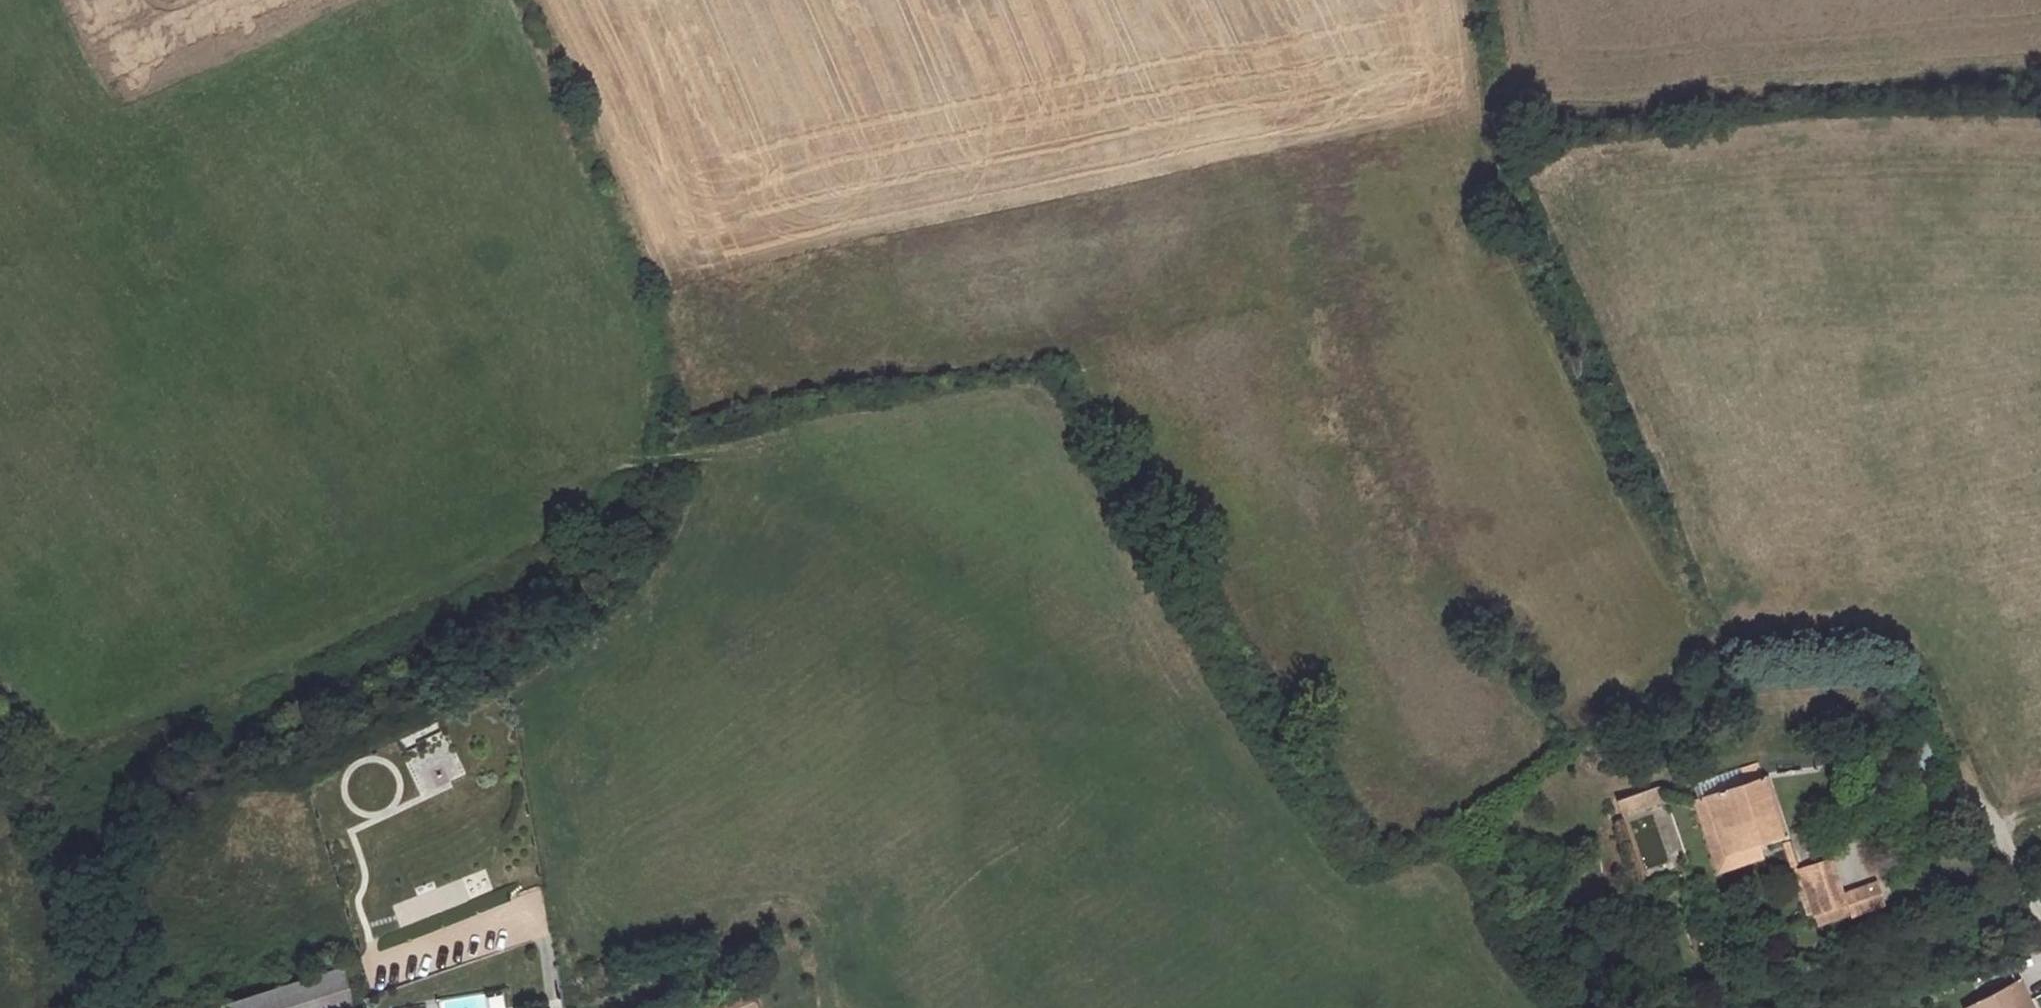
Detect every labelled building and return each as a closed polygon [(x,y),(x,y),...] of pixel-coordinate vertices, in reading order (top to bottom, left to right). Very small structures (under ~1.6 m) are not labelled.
[(1766,794),(1710,811),(1730,872),(1761,863),(1785,855),(1766,794)] [(1667,815),(1662,800),(1621,814),(1626,828),(1667,815)] [(1730,872),(1710,811),(1698,815),(1720,886),(1764,873),(1761,863),(1730,872)] [(1847,913),(1835,875),(1805,884),(1818,923),(1847,913)] [(1878,892),(1849,901),(1855,921),(1884,912),(1878,892)] [(400,924),(423,918),(418,899),(395,905),(400,924)] [(1969,1007),(2027,1007),(2015,985),(1969,1007)] [(273,1007),(352,1007),(345,986),(273,1007)] [(723,1007),(757,1007),(751,991),(720,1001),(723,1007)]
